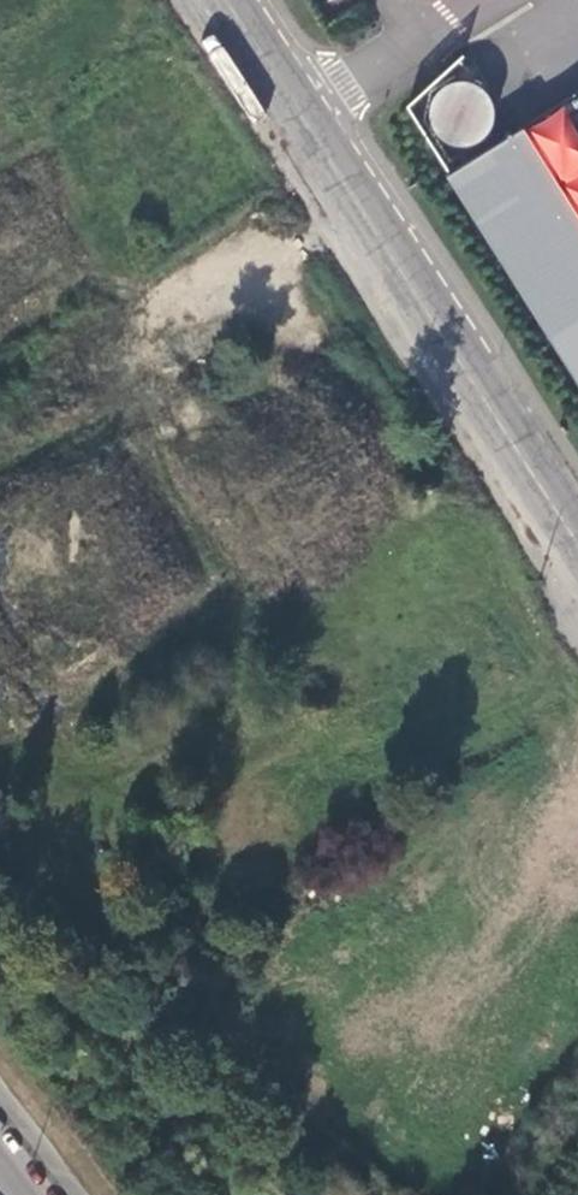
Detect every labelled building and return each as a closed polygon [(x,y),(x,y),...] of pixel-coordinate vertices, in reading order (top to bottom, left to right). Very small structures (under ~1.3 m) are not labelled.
[(519,128),(445,175),(577,385),(577,219),(519,128)]
